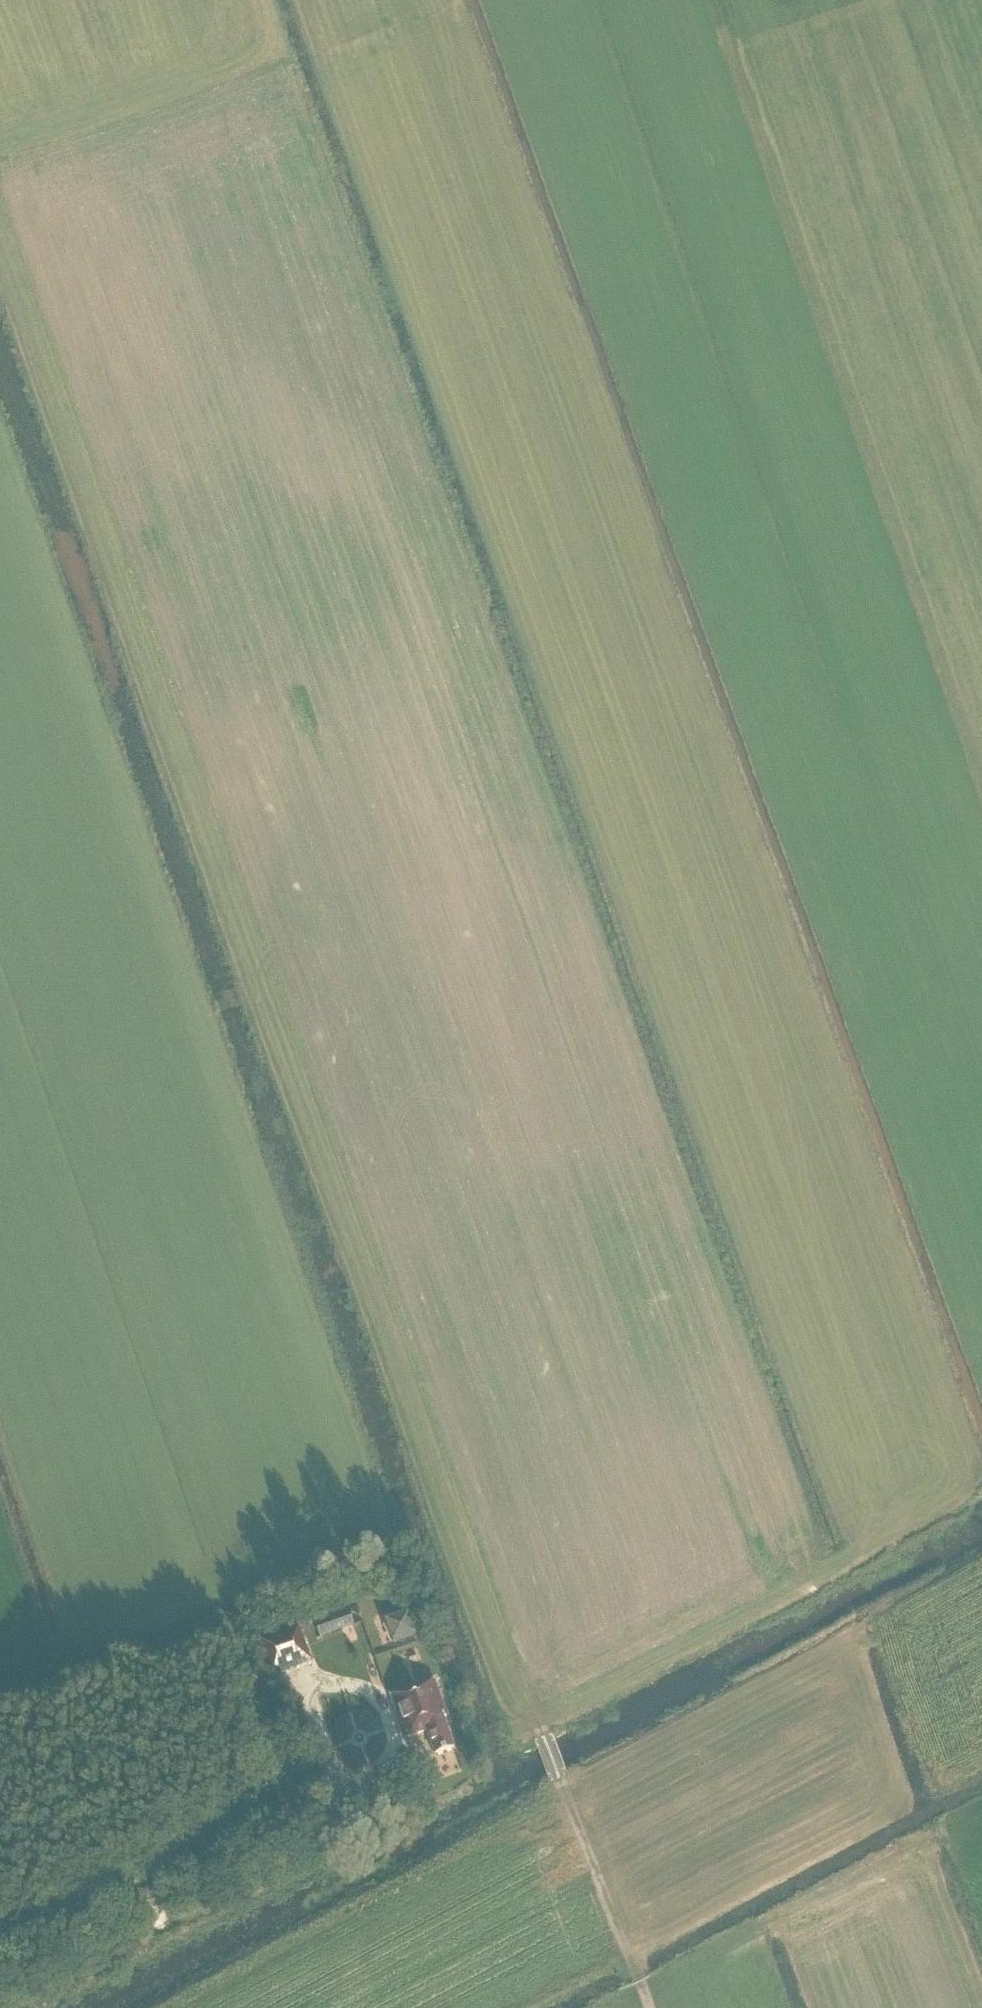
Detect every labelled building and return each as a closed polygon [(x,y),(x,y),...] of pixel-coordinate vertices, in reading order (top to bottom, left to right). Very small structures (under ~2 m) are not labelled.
[(351,1602),(315,1616),(324,1637),(359,1623),(351,1602)] [(409,1617),(388,1624),(394,1644),(415,1637),(409,1617)] [(261,1640),(273,1676),(312,1663),(298,1626),(261,1640)] [(391,1696),(406,1738),(427,1731),(436,1757),(454,1750),(443,1718),(447,1716),(434,1681),(391,1696)]
